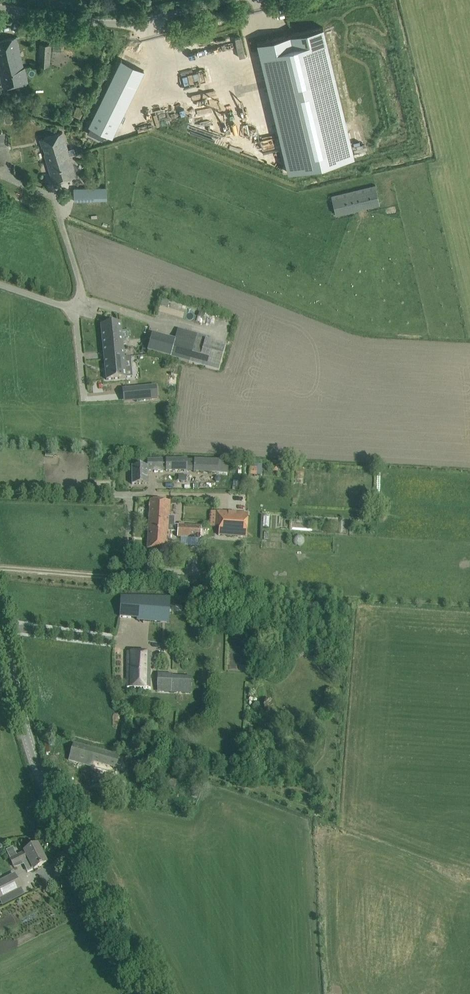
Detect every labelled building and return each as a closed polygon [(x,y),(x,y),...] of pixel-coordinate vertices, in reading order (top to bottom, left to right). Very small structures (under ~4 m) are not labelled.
[(293,33),(254,43),(285,172),(351,156),(344,128),(320,27),(293,33)] [(26,85),(16,36),(0,40),(0,82),(2,90),(26,85)] [(38,66),(50,67),(51,44),(40,44),(38,66)] [(102,139),(105,133),(111,136),(144,70),(121,59),(89,125),(91,126),(88,131),(102,139)] [(46,160),(69,155),(62,132),(40,139),(42,147),(45,146),(47,153),(44,154),(46,160)] [(76,175),(69,155),(46,160),(53,182),(76,175)] [(379,203),(374,185),(330,195),(334,213),(379,203)] [(101,200),(100,187),(74,188),(74,201),(101,200)] [(121,344),(119,323),(101,325),(103,346),(121,344)] [(216,372),(223,345),(203,339),(202,343),(193,341),(195,333),(175,328),(172,340),(150,334),(145,353),(216,372)] [(121,344),(103,346),(106,380),(125,378),(121,344)] [(156,386),(133,389),(134,401),(157,398),(156,390),(156,386)] [(148,466),(132,467),(132,485),(148,484),(148,471),(164,471),(163,460),(147,460),(148,466)] [(166,460),(166,471),(187,471),(187,460),(166,460)] [(194,473),(218,474),(219,462),(194,461),(194,473)] [(249,474),(261,475),(261,464),(249,464),(249,474)] [(170,502),(150,500),(149,522),(169,523),(169,525),(174,525),(174,517),(169,517),(170,502)] [(227,528),(247,530),(248,514),(220,512),(219,528),(227,528)] [(169,523),(149,522),(147,549),(168,550),(169,531),(178,532),(177,537),(200,538),(201,527),(174,525),(169,525),(169,523)] [(227,528),(226,536),(246,537),(247,530),(227,528)] [(137,620),(169,622),(169,619),(170,598),(120,597),(119,617),(137,618),(137,620)] [(150,688),(150,653),(127,652),(127,688),(150,688)] [(172,674),(158,674),(157,686),(171,687),(171,692),(184,692),(185,678),(172,678),(172,674)] [(115,770),(119,757),(74,744),(69,760),(92,766),(92,763),(115,770)] [(46,863),(37,845),(25,851),(16,856),(20,863),(25,861),(26,863),(24,864),(27,872),(33,869),(34,869),(46,863)] [(12,847),(5,851),(9,859),(16,856),(12,847)] [(21,888),(14,874),(0,882),(0,898),(21,888)]
